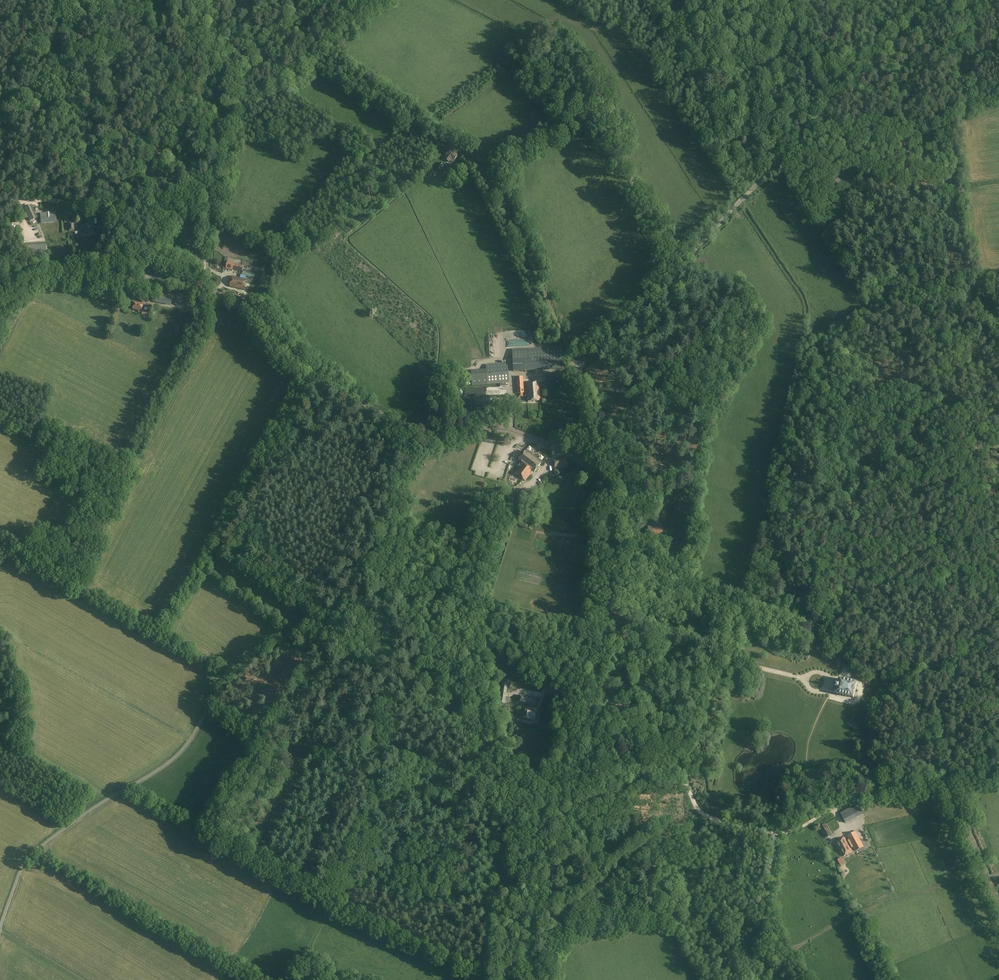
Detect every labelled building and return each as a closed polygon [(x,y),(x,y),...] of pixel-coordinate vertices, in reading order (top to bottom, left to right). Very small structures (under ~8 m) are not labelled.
[(446,156),(444,159),(448,162),(449,161),(452,162),(457,156),(449,150),(446,155),(446,156)] [(31,205),(24,208),(27,215),(29,221),(29,220),(30,221),(32,220),(36,218),(31,205)] [(40,213),(41,217),(41,224),(57,222),(56,216),(56,212),(49,213),(49,212),(46,212),(46,213),(40,213)] [(82,224),(80,225),(80,230),(83,229),(83,232),(90,231),(90,224),(82,224)] [(227,262),(226,269),(232,270),(232,269),(234,264),(234,263),(227,261),(227,262)] [(112,281),(111,282),(124,285),(126,276),(126,275),(113,273),(112,281)] [(232,276),(230,287),(244,290),(246,279),(245,279),(240,278),(232,276)] [(156,297),(155,303),(171,305),(171,300),(156,297)] [(134,304),(133,309),(138,311),(137,312),(142,313),(141,315),(147,316),(147,313),(144,312),(141,311),(142,306),(134,304)] [(538,349),(512,350),(514,371),(529,370),(529,371),(563,369),(562,348),(538,349)] [(507,363),(486,365),(486,369),(471,370),(472,386),(509,383),(507,365),(507,363)] [(524,392),(523,383),(523,377),(515,377),(517,394),(524,393),(524,392)] [(526,383),(527,393),(527,401),(540,401),(539,382),(526,383)] [(525,452),(518,460),(521,461),(522,463),(533,471),(534,472),(540,464),(542,462),(526,450),(525,452)] [(566,458),(553,460),(555,469),(568,467),(566,458)] [(518,468),(514,473),(525,481),(533,471),(522,463),(521,461),(517,467),(518,468)] [(522,489),(519,497),(525,500),(528,490),(522,489)] [(537,494),(529,491),(526,500),(534,502),(537,494)] [(674,505),(673,515),(689,515),(689,505),(674,505)] [(648,527),(648,537),(662,537),(662,527),(648,527)] [(835,687),(835,688),(837,689),(836,694),(853,698),(857,683),(839,679),(838,685),(836,685),(835,687)] [(502,681),(499,703),(504,704),(504,703),(508,704),(509,699),(505,699),(508,682),(502,681)] [(535,698),(520,696),(519,702),(529,704),(529,706),(530,706),(532,707),(533,705),(534,705),(535,698)] [(532,707),(530,706),(530,708),(524,707),(523,712),(522,718),(531,719),(531,717),(534,718),(536,710),(532,709),(532,707)] [(826,824),(820,827),(826,838),(832,834),(826,824)] [(845,838),(835,843),(843,856),(852,851),(851,849),(853,847),(855,851),(863,847),(855,832),(847,836),(849,840),(847,841),(845,838)] [(860,876),(857,878),(858,881),(870,877),(868,871),(860,874),(860,876)] [(868,891),(879,886),(876,880),(865,885),(868,891)] [(873,904),(889,897),(886,892),(870,899),(873,904)]
